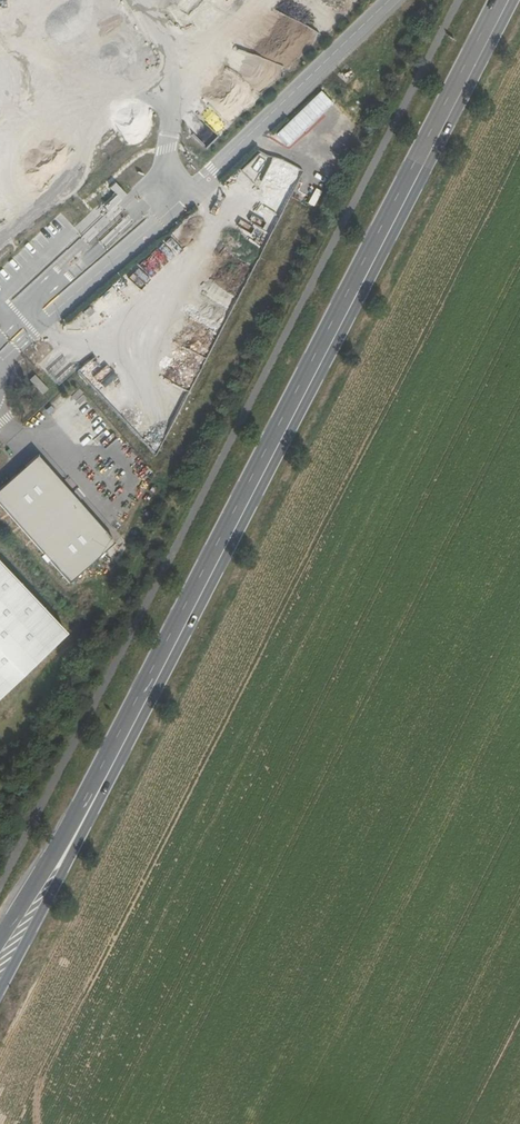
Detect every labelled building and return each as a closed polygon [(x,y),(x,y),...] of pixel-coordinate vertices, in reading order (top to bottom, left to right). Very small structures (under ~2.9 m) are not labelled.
[(274,192),(268,204),(282,211),(302,171),(255,148),(241,175),(274,192)] [(119,199),(125,194),(114,181),(108,186),(119,199)] [(0,486),(0,504),(69,581),(115,541),(37,453),(0,486)] [(0,562),(0,692),(65,631),(0,562)]
